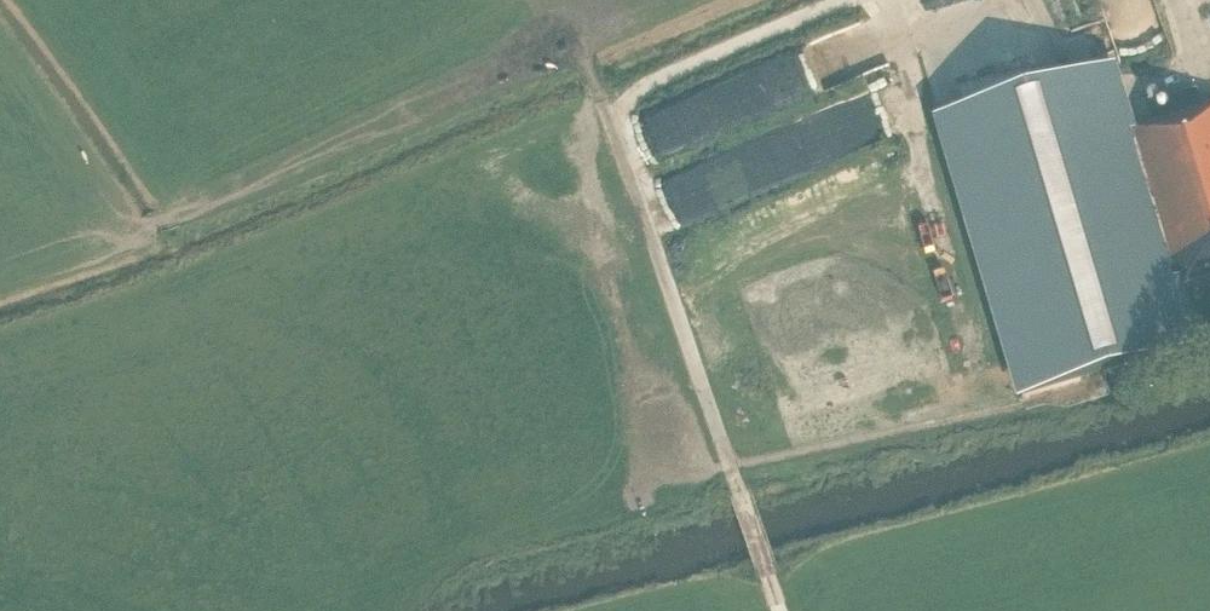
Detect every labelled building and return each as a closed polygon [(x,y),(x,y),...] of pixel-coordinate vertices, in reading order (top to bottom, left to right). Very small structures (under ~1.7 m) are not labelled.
[(1198,361),(1178,299),(1209,288),(1209,107),(1203,109),(1195,86),(1164,97),(1170,115),(1136,126),(1129,106),(1116,111),(1101,64),(924,121),(1021,418),(1198,361)]
